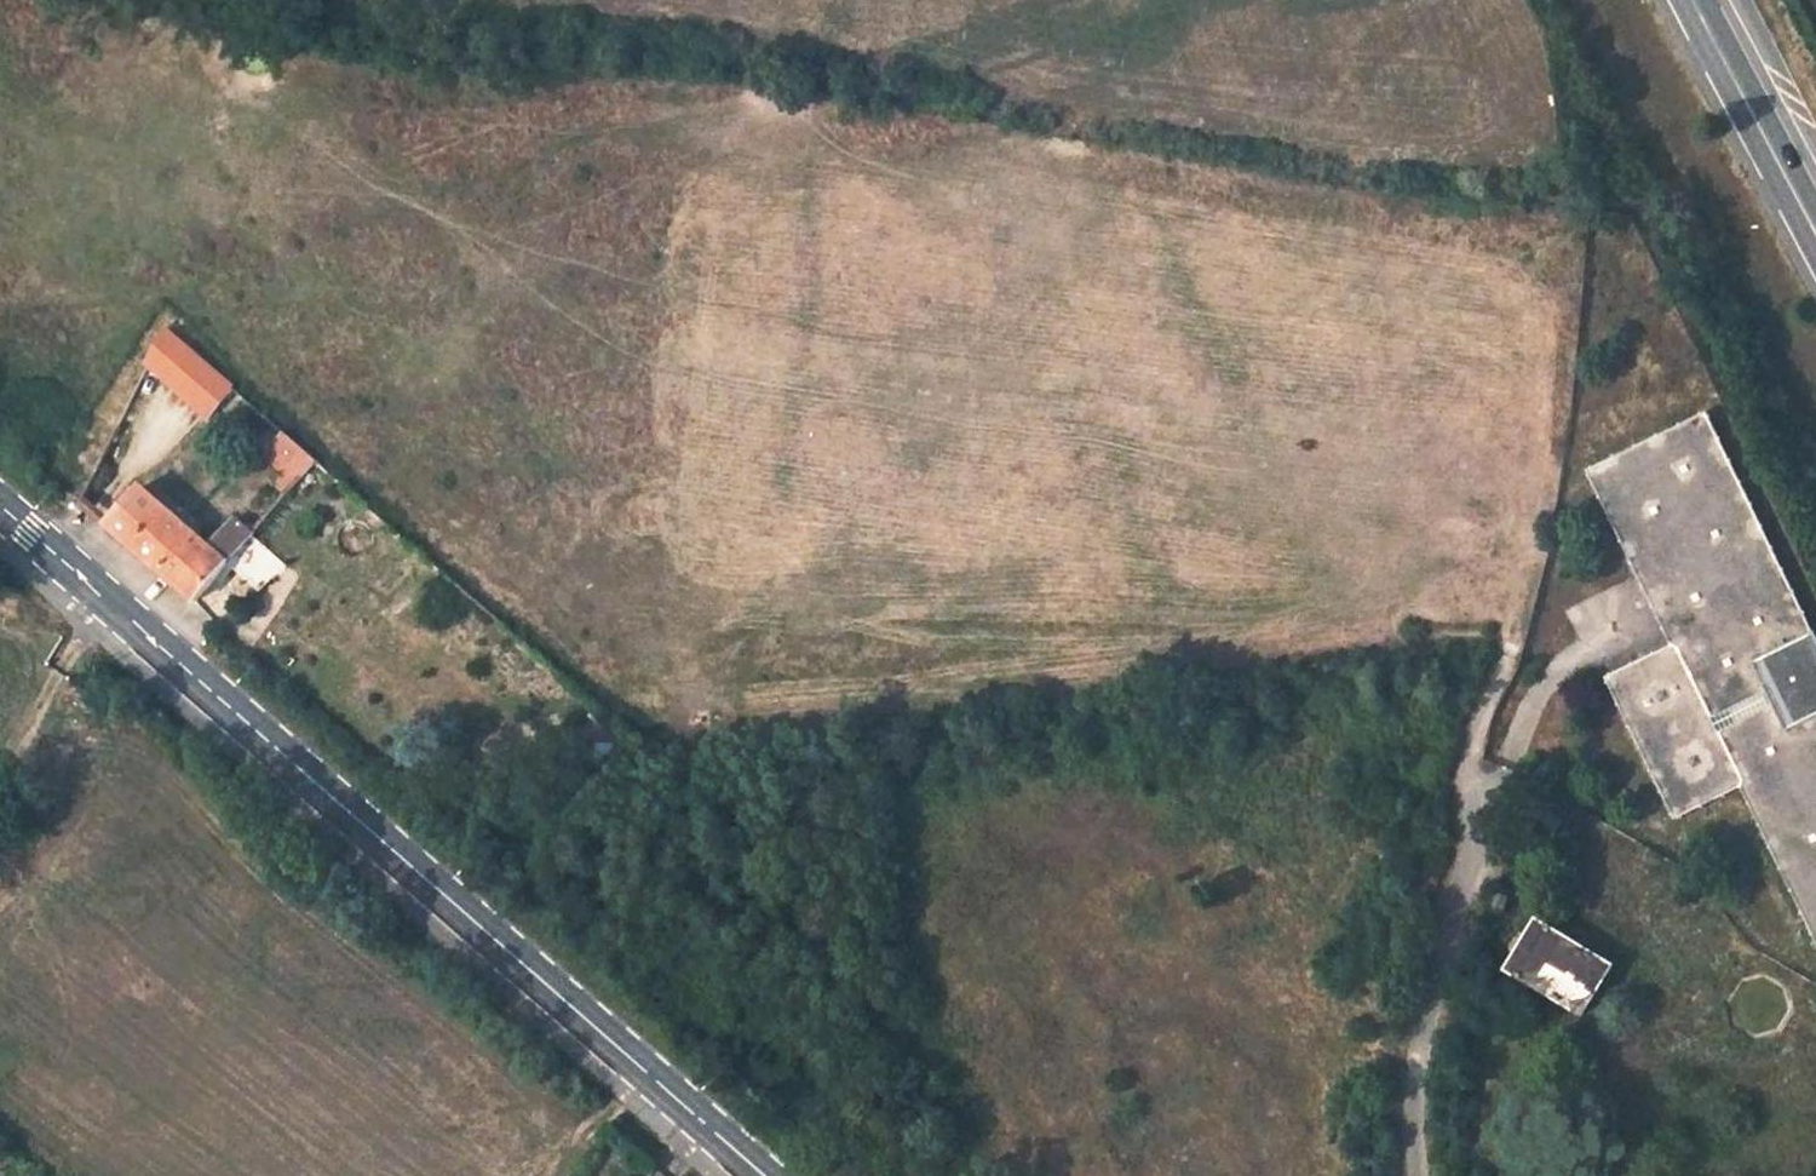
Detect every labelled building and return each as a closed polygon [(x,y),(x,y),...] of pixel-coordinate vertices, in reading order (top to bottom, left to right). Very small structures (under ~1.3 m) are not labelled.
[(164,326),(147,362),(209,416),(234,386),(164,326)] [(288,466),(275,479),(289,490),(315,457),(284,430),(268,447),(288,466)] [(1676,665),(1612,699),(1682,831),(1747,797),(1815,928),(1815,664),(1697,440),(1587,496),(1676,665)] [(142,480),(109,518),(198,595),(230,557),(262,585),(286,557),(254,529),(236,513),(212,541),(142,480)] [(1678,870),(1662,860),(1653,873),(1670,884),(1678,870)] [(1612,962),(1537,920),(1530,931),(1521,926),(1507,951),(1517,956),(1511,967),(1588,1009),(1612,962)]
